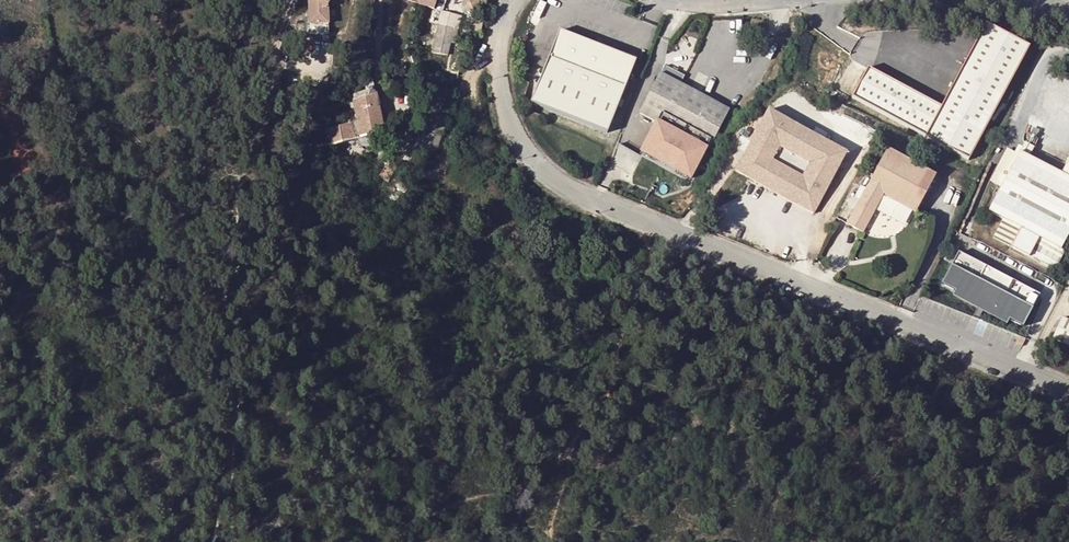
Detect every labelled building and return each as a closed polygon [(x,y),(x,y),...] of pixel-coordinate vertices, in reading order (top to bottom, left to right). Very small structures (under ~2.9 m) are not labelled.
[(418,6),(434,9),(436,1),(429,0),(419,0),(418,6)] [(475,0),(464,0),(461,7),(472,10),(475,0)] [(342,14),(335,11),(332,16),(339,19),(342,14)] [(460,15),(443,11),(433,53),(446,56),(449,43),(454,44),(460,15)] [(482,19),(481,19),(474,17),(470,33),(475,34),(478,34),(482,19)] [(941,107),(867,68),(852,96),(968,159),(1029,48),(985,24),(941,107)] [(540,98),(614,133),(647,63),(573,27),(540,98)] [(709,149),(731,111),(663,73),(642,111),(709,149)] [(366,88),(367,95),(351,100),(355,122),(325,129),(328,145),(381,132),(373,87),(366,88)] [(847,153),(769,108),(735,170),(813,213),(847,153)] [(706,149),(658,122),(642,150),(689,177),(706,149)] [(1068,199),(1068,155),(1060,171),(1018,148),(1008,167),(1068,199)] [(344,158),(343,149),(329,152),(331,160),(344,158)] [(883,196),(914,214),(935,176),(888,150),(847,223),(862,232),(883,196)] [(386,180),(394,165),(385,160),(377,175),(386,180)] [(1060,245),(1068,228),(1068,199),(1008,167),(987,207),(1002,215),(1060,245)] [(1060,245),(1002,215),(991,234),(1053,267),(1064,247),(1060,245)] [(1036,298),(956,255),(938,288),(1018,331),(1036,298)] [(1062,314),(1052,334),(1068,343),(1068,317),(1062,314)]
